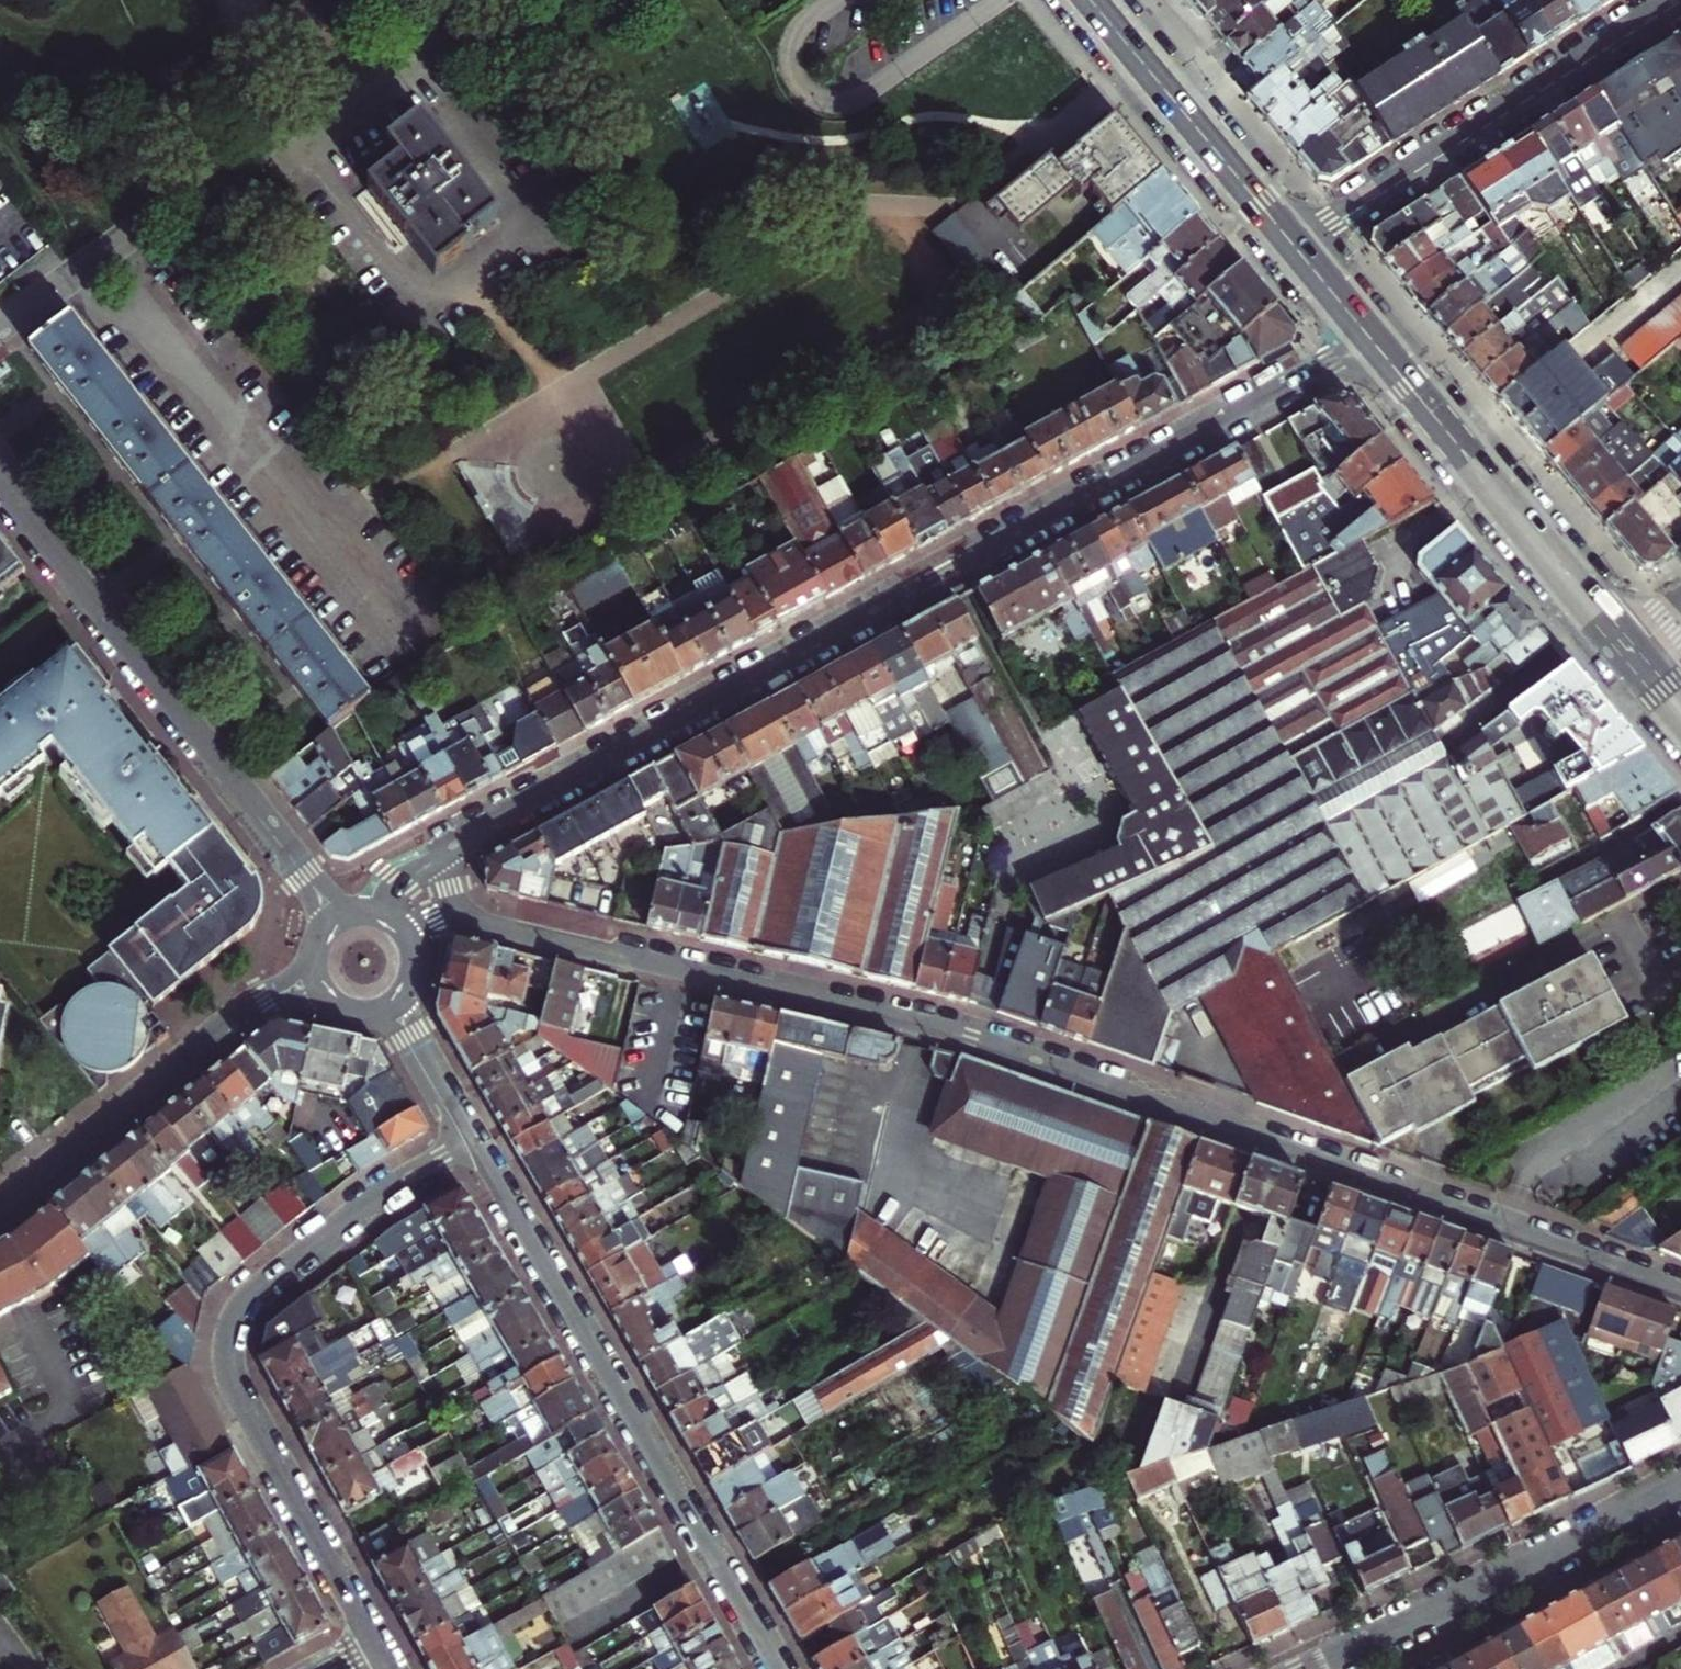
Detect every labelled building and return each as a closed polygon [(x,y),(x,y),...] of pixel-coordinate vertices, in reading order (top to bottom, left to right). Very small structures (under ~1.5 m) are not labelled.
[(1182,7),(1187,3),(1196,15),(1216,37),(1253,6),(1260,0),(1176,0),(1182,7)] [(1301,4),(1297,0),(1280,0),(1262,16),(1253,6),(1216,37),(1226,49),(1235,61),(1301,4)] [(1324,25),(1326,23),(1314,8),(1323,0),(1306,0),(1301,4),(1235,61),(1244,71),(1255,84),(1324,25)] [(1457,17),(1491,69),(1508,58),(1522,50),(1490,0),(1450,0),(1447,2),(1457,17)] [(1522,50),(1534,42),(1545,35),(1522,0),(1490,0),(1522,50)] [(1568,20),(1555,0),(1522,0),(1545,35),(1555,28),(1568,20)] [(1588,0),(1555,0),(1568,20),(1579,13),(1591,6),(1588,0)] [(1396,57),(1350,86),(1359,100),(1384,139),(1426,111),(1476,78),(1491,69),(1457,17),(1416,43),(1413,39),(1393,52),(1396,57)] [(1256,114),(1305,73),(1297,64),(1331,35),(1324,25),(1255,84),(1241,95),(1249,105),(1256,114)] [(1668,34),(1680,55),(1680,26),(1668,34)] [(1636,160),(1642,170),(1656,161),(1653,156),(1678,139),(1674,132),(1680,128),(1680,55),(1668,34),(1647,48),(1607,74),(1578,93),(1568,100),(1607,161),(1615,174),(1626,167),(1611,144),(1621,138),(1636,160)] [(1266,125),(1274,135),(1343,77),(1337,69),(1317,87),(1305,73),(1256,114),(1266,125)] [(1343,77),(1274,135),(1283,146),(1292,157),(1359,100),(1350,86),(1343,77)] [(1322,180),(1384,139),(1359,100),(1292,157),(1308,175),(1315,178),(1322,180)] [(1607,161),(1568,100),(1558,106),(1546,114),(1579,166),(1588,160),(1594,169),(1607,161)] [(1569,172),(1579,166),(1546,114),(1536,120),(1522,129),(1537,153),(1561,190),(1575,181),(1569,172)] [(391,208),(410,233),(439,269),(474,241),(469,235),(497,213),(423,119),(391,145),(404,161),(373,186),(391,208)] [(1025,233),(1077,190),(1084,198),(1093,190),(1117,218),(1165,177),(1145,153),(1119,122),(1062,170),(1055,161),(1002,206),(1025,233)] [(1482,191),(1537,153),(1522,129),(1491,149),(1466,166),(1482,191)] [(1626,167),(1636,160),(1621,138),(1611,144),(1626,167)] [(1579,166),(1589,182),(1598,175),(1594,169),(1588,160),(1579,166)] [(1466,166),(1454,174),(1470,199),(1482,191),(1466,166)] [(9,186),(0,173),(0,192),(9,186)] [(1454,174),(1431,188),(1447,212),(1375,261),(1384,271),(1393,282),(1484,220),(1470,199),(1454,174)] [(1117,218),(1102,231),(1137,272),(1145,265),(1152,259),(1200,219),(1183,199),(1165,177),(1117,218)] [(1447,212),(1431,188),(1364,232),(1364,246),(1369,253),(1375,261),(1447,212)] [(1670,215),(1680,231),(1680,206),(1670,215)] [(1212,233),(1200,219),(1152,259),(1164,274),(1140,294),(1143,297),(1135,304),(1142,313),(1161,296),(1222,246),(1212,233)] [(992,258),(958,220),(938,236),(972,277),(992,258)] [(1495,238),(1484,220),(1393,282),(1400,291),(1406,298),(1480,243),(1489,257),(1501,247),(1495,238)] [(1501,247),(1518,232),(1511,224),(1495,238),(1501,247)] [(1518,232),(1501,247),(1519,267),(1534,254),(1518,232)] [(1487,259),(1489,257),(1480,243),(1406,298),(1413,307),(1421,316),(1487,259)] [(1232,258),(1222,246),(1161,296),(1173,311),(1182,322),(1209,300),(1244,272),(1232,258)] [(1487,259),(1421,316),(1430,327),(1438,336),(1504,280),(1487,259)] [(1244,272),(1209,300),(1220,314),(1233,331),(1242,342),(1252,338),(1280,315),(1261,292),(1244,272)] [(1516,305),(1456,358),(1464,368),(1473,379),(1567,301),(1550,276),(1516,305)] [(1504,280),(1438,336),(1447,347),(1456,358),(1516,305),(1504,291),(1509,287),(1504,280)] [(1000,292),(991,281),(973,296),(982,306),(1000,292)] [(1680,332),(1680,290),(1614,346),(1635,371),(1680,332)] [(1541,360),(1583,324),(1567,301),(1473,379),(1481,388),(1492,401),(1541,360)] [(1091,311),(1081,319),(1091,337),(1103,326),(1091,311)] [(1173,311),(1150,330),(1157,342),(1182,322),(1173,311)] [(1295,346),(1296,333),(1288,324),(1280,315),(1252,338),(1236,346),(1231,346),(1233,352),(1212,369),(1207,363),(1202,365),(1197,359),(1190,350),(1183,356),(1171,366),(1178,379),(1191,403),(1295,346)] [(369,699),(72,319),(36,348),(69,390),(120,456),(163,511),(228,594),(294,680),(332,728),(369,699)] [(1016,341),(1015,341),(1023,355),(1053,338),(1044,323),(1037,328),(1016,341)] [(1179,350),(1167,360),(1171,366),(1183,356),(1179,350)] [(1135,360),(1111,372),(1119,388),(1143,430),(1164,418),(1191,403),(1178,379),(1167,385),(1156,383),(1149,387),(1142,390),(1137,383),(1144,379),(1135,360)] [(1585,413),(1541,360),(1492,401),(1496,406),(1513,427),(1535,454),(1585,413)] [(1142,390),(1149,387),(1144,379),(1137,383),(1142,390)] [(1143,430),(1119,388),(1027,438),(1051,481),(1096,456),(1143,430)] [(1551,474),(1618,418),(1601,399),(1585,413),(1535,454),(1542,462),(1551,474)] [(1318,473),(1328,489),(1385,441),(1362,414),(1355,405),(1334,402),(1292,424),(1318,473)] [(1634,437),(1618,418),(1551,474),(1558,482),(1566,492),(1634,437)] [(932,447),(973,523),(985,516),(997,509),(967,454),(950,421),(925,434),(932,447)] [(991,434),(1000,449),(1025,495),(1035,489),(1051,481),(1027,438),(1019,423),(1006,431),(1002,428),(991,434)] [(1676,429),(1672,429),(1668,433),(1676,443),(1680,448),(1680,434),(1676,429)] [(1648,452),(1634,437),(1566,492),(1573,501),(1581,510),(1648,452)] [(1394,453),(1385,441),(1328,489),(1339,505),(1351,495),(1358,503),(1406,467),(1394,453)] [(1680,451),(1680,448),(1676,443),(1662,455),(1668,463),(1680,451)] [(1256,445),(1240,454),(1256,482),(1257,484),(1273,476),(1256,445)] [(908,461),(949,536),(962,529),(973,523),(932,447),(920,454),(908,461)] [(979,447),(967,454),(997,509),(1011,502),(1025,495),(1000,449),(985,457),(979,447)] [(885,487),(920,552),(932,546),(949,536),(908,461),(902,449),(892,455),(873,465),(885,487)] [(1668,463),(1662,455),(1656,461),(1665,471),(1680,490),(1680,451),(1668,463)] [(1648,452),(1581,510),(1588,519),(1598,530),(1635,497),(1629,490),(1646,476),(1643,472),(1656,461),(1648,452)] [(1256,482),(1240,454),(1229,460),(1215,467),(1239,510),(1264,497),(1257,484),(1256,482)] [(804,558),(843,537),(840,533),(818,492),(805,468),(801,459),(762,480),(798,546),(804,558)] [(1239,510),(1215,467),(1202,474),(1187,482),(1218,538),(1246,523),(1239,510)] [(1422,486),(1406,467),(1358,503),(1344,514),(1294,552),(1307,577),(1366,544),(1437,504),(1422,486)] [(1635,497),(1598,530),(1618,555),(1632,572),(1649,572),(1680,542),(1680,490),(1665,471),(1652,483),(1635,497)] [(1267,502),(1294,552),(1344,514),(1339,505),(1328,489),(1318,473),(1267,502)] [(1629,490),(1635,497),(1652,483),(1646,476),(1629,490)] [(842,478),(818,492),(840,533),(843,537),(868,582),(878,576),(892,568),(856,503),(842,478)] [(1218,538),(1187,482),(1154,500),(1131,513),(1166,578),(1222,547),(1218,538)] [(856,503),(892,568),(906,560),(920,552),(885,487),(856,503)] [(523,500),(491,517),(506,545),(538,528),(523,500)] [(1161,583),(1167,579),(1166,578),(1131,513),(1123,517),(1112,523),(1141,575),(1153,569),(1161,583)] [(1141,575),(1112,523),(1103,528),(1093,533),(1132,604),(1151,594),(1149,589),(1141,575)] [(1307,577),(1283,591),(1255,606),(1199,637),(1181,647),(1126,677),(1118,681),(1125,692),(1210,842),(1216,853),(1189,865),(1160,877),(1111,899),(1127,937),(1112,979),(1089,1048),(1155,1071),(1171,1028),(1175,1016),(1205,1000),(1258,1107),(1377,1149),(1332,1060),(1300,995),(1280,953),(1322,931),(1513,827),(1526,819),(1514,796),(1507,784),(1495,759),(1488,747),(1483,735),(1450,759),(1436,736),(1515,677),(1553,646),(1547,638),(1539,629),(1504,657),(1491,668),(1455,686),(1441,695),(1432,682),(1439,677),(1434,671),(1441,666),(1460,649),(1495,618),(1488,608),(1509,592),(1468,541),(1457,529),(1420,559),(1419,570),(1439,598),(1381,629),(1370,610),(1374,607),(1383,574),(1366,544),(1307,577)] [(1084,539),(1071,545),(1102,602),(1108,613),(1112,622),(1116,627),(1129,620),(1134,630),(1143,625),(1132,604),(1093,533),(1084,539)] [(843,537),(804,558),(828,602),(835,599),(845,593),(868,582),(843,537)] [(26,573),(0,539),(0,593),(26,573)] [(1102,602),(1071,545),(1061,551),(1049,558),(1094,638),(1118,681),(1126,677),(1099,629),(1099,625),(1096,619),(1108,613),(1102,602)] [(804,558),(798,546),(750,572),(753,579),(758,585),(781,628),(805,615),(828,602),(804,558)] [(619,558),(568,585),(585,615),(635,588),(619,558)] [(1094,638),(1049,558),(1017,575),(980,596),(1006,643),(1067,610),(1071,617),(1069,625),(1080,646),(1094,638)] [(1141,575),(1149,589),(1161,583),(1153,569),(1141,575)] [(728,588),(721,575),(696,589),(702,601),(728,588)] [(753,579),(730,591),(733,598),(758,585),(753,579)] [(1276,579),(1249,594),(1255,606),(1283,591),(1276,579)] [(758,585),(733,598),(758,642),(769,635),(781,628),(758,585)] [(728,588),(702,601),(732,656),(744,649),(758,642),(733,598),(730,591),(728,588)] [(1492,643),(1504,657),(1539,629),(1524,610),(1509,592),(1488,608),(1495,618),(1460,649),(1471,660),(1492,643)] [(679,614),(709,668),(720,663),(732,656),(702,601),(679,614)] [(1052,778),(959,607),(947,613),(934,621),(955,661),(976,699),(1026,792),(1052,778)] [(657,630),(685,681),(698,674),(709,668),(679,614),(677,611),(654,623),(657,630)] [(1099,629),(1112,622),(1108,613),(1096,619),(1099,625),(1099,629)] [(1187,616),(1169,626),(1181,647),(1199,637),(1187,616)] [(935,673),(955,661),(934,621),(920,628),(904,637),(926,678),(935,673)] [(565,637),(572,650),(611,722),(621,716),(636,708),(608,657),(589,623),(565,637)] [(608,657),(636,708),(660,695),(685,681),(657,630),(608,657)] [(947,716),(931,687),(926,678),(904,637),(890,644),(876,653),(897,693),(911,720),(923,714),(935,735),(952,726),(947,716)] [(155,1004),(160,1010),(186,989),(256,932),(257,931),(259,928),(261,927),(262,924),(264,922),(265,919),(266,917),(267,914),(267,912),(268,909),(268,906),(268,904),(268,901),(268,898),(267,895),(267,893),(266,890),(265,888),(264,886),(262,883),(260,879),(257,882),(250,875),(252,873),(223,836),(164,761),(160,763),(145,743),(110,699),(117,694),(78,648),(40,679),(36,675),(0,704),(0,800),(47,763),(42,757),(53,748),(156,873),(171,862),(190,886),(172,900),(171,898),(109,947),(110,949),(89,966),(104,986),(119,987),(129,991),(136,996),(143,1002),(149,1008),(155,1004)] [(547,663),(588,735),(598,729),(611,722),(572,650),(547,663)] [(864,659),(851,667),(872,707),(897,693),(876,653),(864,659)] [(541,719),(559,751),(573,743),(588,735),(547,663),(519,679),(541,719)] [(1432,682),(1441,695),(1455,686),(1441,666),(1434,671),(1439,677),(1432,682)] [(893,746),(872,707),(851,667),(840,672),(826,680),(869,758),(893,746)] [(1572,668),(1509,715),(1522,732),(1540,718),(1563,748),(1570,742),(1587,764),(1561,784),(1564,798),(1574,792),(1641,756),(1633,746),(1621,730),(1607,713),(1593,696),(1579,677),(1572,668)] [(497,734),(484,708),(444,729),(439,719),(437,720),(411,672),(403,677),(425,719),(468,800),(492,787),(507,779),(487,740),(495,735),(497,734)] [(935,673),(926,678),(931,687),(940,682),(935,673)] [(862,775),(875,768),(869,758),(826,680),(815,686),(801,693),(823,734),(834,754),(841,766),(853,760),(862,775)] [(1081,715),(1138,820),(1126,826),(1120,847),(1122,851),(1033,890),(1043,909),(1050,925),(1053,924),(1083,910),(1102,903),(1111,899),(1160,877),(1189,865),(1216,853),(1210,842),(1125,692),(1081,715)] [(823,734),(801,693),(789,700),(776,708),(810,773),(822,766),(820,761),(809,741),(823,734)] [(911,720),(897,693),(872,707),(893,746),(895,749),(919,735),(911,720)] [(388,771),(419,827),(432,820),(443,814),(400,733),(380,694),(376,697),(356,712),(371,739),(380,757),(400,747),(403,751),(401,753),(405,762),(388,771)] [(1026,792),(976,699),(947,716),(952,726),(997,808),(1026,792)] [(725,849),(718,881),(717,885),(703,943),(831,974),(915,994),(948,866),(961,818),(933,821),(906,825),(874,829),(842,833),(810,773),(776,708),(754,720),(728,734),(751,778),(772,819),(727,843),(725,849)] [(366,788),(395,841),(406,835),(419,827),(388,771),(377,775),(372,764),(364,769),(360,760),(363,758),(357,748),(371,739),(356,712),(334,730),(354,766),(366,788)] [(425,719),(400,733),(443,814),(455,808),(468,800),(425,719)] [(542,751),(546,758),(559,751),(541,719),(526,728),(539,752),(542,751)] [(296,811),(354,766),(334,730),(315,744),(324,760),(309,772),(297,757),(271,778),(282,793),(289,788),(293,792),(286,798),(290,802),(296,811)] [(706,802),(751,778),(728,734),(708,745),(684,758),(706,802)] [(834,754),(823,734),(809,741),(820,761),(834,754)] [(495,735),(487,740),(507,779),(512,776),(516,774),(495,735)] [(893,746),(869,758),(875,768),(875,769),(899,757),(895,749),(893,746)] [(1511,751),(1495,759),(1507,784),(1523,776),(1511,751)] [(1656,812),(1676,799),(1661,781),(1641,756),(1574,792),(1585,814),(1613,800),(1628,816),(1623,822),(1628,826),(1656,812)] [(725,849),(727,843),(706,802),(684,758),(657,773),(632,786),(645,811),(669,798),(696,852),(697,852),(710,851),(725,849)] [(354,766),(296,811),(308,826),(313,832),(354,797),(366,788),(354,766)] [(1064,799),(1052,778),(1026,792),(997,808),(984,814),(987,821),(996,836),(1006,830),(1064,799)] [(645,811),(632,786),(601,803),(571,820),(540,836),(557,869),(649,819),(645,811)] [(335,860),(353,864),(378,850),(395,841),(366,788),(354,797),(370,826),(349,838),(345,833),(326,848),(335,860)] [(1532,816),(1553,849),(1574,838),(1554,803),(1532,816)] [(1526,819),(1513,827),(1532,861),(1553,849),(1532,816),(1526,819)] [(1613,835),(1603,816),(1590,822),(1600,841),(1613,835)] [(1582,927),(1654,888),(1665,882),(1680,874),(1680,817),(1651,835),(1668,855),(1571,907),(1582,927)] [(487,865),(490,893),(522,900),(526,878),(543,876),(538,904),(549,907),(558,871),(557,869),(540,836),(524,845),(487,865)] [(683,917),(678,937),(691,940),(703,943),(717,885),(703,882),(710,851),(697,852),(687,894),(683,893),(678,916),(683,917)] [(669,855),(649,930),(663,934),(678,937),(683,917),(678,916),(683,893),(687,894),(697,852),(696,852),(669,855)] [(927,996),(943,1000),(954,953),(957,941),(945,937),(959,886),(951,884),(955,868),(948,866),(915,994),(927,996)] [(543,876),(526,878),(522,900),(538,904),(543,876)] [(1560,884),(1539,895),(1561,938),(1573,932),(1582,927),(1571,907),(1567,899),(1560,884)] [(1561,938),(1539,895),(1523,904),(1541,949),(1561,938)] [(954,953),(943,1000),(956,1003),(969,1006),(992,914),(995,900),(985,898),(979,918),(974,923),(966,948),(971,949),(969,957),(954,953)] [(1075,934),(1083,910),(1053,924),(1055,927),(1075,934)] [(1034,972),(1044,941),(1012,930),(998,985),(1009,989),(999,1017),(1017,1023),(1034,972)] [(455,953),(451,971),(529,990),(533,975),(497,966),(501,950),(458,940),(455,953)] [(1034,972),(1017,1023),(1035,1029),(1041,1032),(1061,975),(1064,965),(1070,950),(1044,941),(1034,972)] [(1332,1060),(1377,1149),(1409,1132),(1427,1122),(1467,1101),(1527,1070),(1619,1021),(1588,962),(1398,1063),(1379,1074),(1363,1044),(1332,1060)] [(561,964),(552,996),(544,1021),(539,1039),(547,1044),(557,1052),(565,1058),(570,1040),(587,970),(568,966),(561,964)] [(1064,965),(1061,975),(1041,1032),(1054,1036),(1064,1039),(1084,983),(1086,972),(1064,965)] [(491,997),(526,1005),(529,990),(451,971),(448,985),(445,999),(488,1008),(491,997)] [(1084,983),(1064,1039),(1082,1046),(1089,1048),(1112,979),(1086,971),(1086,972),(1084,983)] [(119,987),(104,986),(102,986),(99,986),(96,988),(93,989),(89,990),(87,991),(84,993),(82,995),(79,997),(77,999),(75,1002),(73,1004),(71,1007),(69,1010),(68,1012),(65,1009),(45,1025),(75,1062),(103,1096),(105,1094),(112,1089),(111,1078),(112,1078),(115,1078),(118,1077),(121,1076),(124,1075),(127,1074),(130,1073),(133,1071),(136,1070),(138,1068),(141,1066),(143,1063),(145,1061),(147,1059),(149,1056),(150,1056),(160,1048),(161,1049),(164,1048),(172,1041),(168,1037),(169,1036),(156,1019),(155,1021),(154,1019),(153,1016),(152,1013),(150,1010),(149,1008),(143,1002),(136,996),(129,991),(119,987)] [(510,1024),(512,1014),(488,1008),(445,999),(441,1020),(451,1038),(460,1053),(510,1024)] [(728,1004),(719,1002),(690,1114),(683,1145),(701,1158),(719,1087),(740,1007),(728,1004)] [(741,1092),(761,1011),(740,1007),(719,1087),(741,1092)] [(767,1079),(783,1017),(776,1015),(761,1011),(741,1092),(762,1098),(767,1079)] [(10,1015),(0,1013),(0,1065),(10,1015)] [(468,1066),(474,1077),(513,1054),(507,1043),(521,1035),(526,1017),(512,1014),(510,1024),(460,1053),(468,1066)] [(898,1063),(902,1046),(840,1031),(783,1017),(767,1079),(762,1098),(744,1168),(739,1186),(741,1187),(783,1217),(794,1225),(816,1241),(833,1253),(854,1269),(866,1222),(873,1191),(806,1175),(826,1093),(833,1062),(880,1073),(882,1066),(889,1068),(898,1063)] [(1623,1028),(1619,1021),(1527,1070),(1530,1076),(1623,1028)] [(260,1038),(230,1062),(259,1100),(274,1088),(290,1107),(300,1108),(303,1097),(305,1087),(316,1034),(285,1027),(272,1029),(260,1038)] [(1177,1030),(1171,1028),(1155,1071),(1173,1077),(1183,1050),(1172,1046),(1177,1030)] [(347,1096),(345,1106),(353,1108),(372,1087),(366,1082),(370,1063),(375,1066),(379,1049),(371,1047),(346,1041),(316,1034),(305,1087),(347,1096)] [(547,1044),(539,1039),(513,1054),(474,1077),(479,1085),(484,1093),(522,1071),(537,1063),(531,1052),(547,1044)] [(570,1040),(565,1058),(574,1065),(590,1077),(607,1090),(616,1096),(626,1053),(570,1040)] [(353,1108),(372,1140),(378,1136),(419,1112),(408,1094),(393,1068),(382,1049),(379,1049),(375,1066),(370,1063),(366,1082),(372,1087),(353,1108)] [(938,1138),(1056,1180),(1005,1324),(989,1367),(1006,1379),(1033,1399),(1059,1419),(1087,1439),(1095,1444),(1116,1386),(1154,1277),(1167,1240),(1200,1146),(1143,1125),(950,1057),(937,1054),(933,1069),(941,1084),(954,1087),(938,1138)] [(219,1072),(206,1082),(248,1137),(261,1126),(279,1149),(291,1139),(259,1100),(230,1062),(219,1072)] [(576,1085),(583,1081),(590,1077),(574,1065),(567,1068),(576,1085)] [(527,1081),(522,1071),(484,1093),(489,1103),(494,1111),(546,1081),(541,1073),(527,1081)] [(590,1077),(583,1081),(598,1095),(607,1090),(590,1077)] [(552,1090),(546,1081),(494,1111),(498,1119),(503,1128),(541,1106),(537,1098),(552,1090)] [(237,1169),(260,1151),(248,1137),(206,1082),(197,1090),(184,1101),(222,1150),(237,1169)] [(347,1096),(305,1087),(303,1097),(345,1106),(347,1096)] [(552,1090),(537,1098),(541,1106),(555,1097),(552,1090)] [(541,1106),(503,1128),(509,1137),(514,1145),(565,1114),(555,1097),(541,1106)] [(226,1177),(237,1169),(184,1101),(175,1108),(162,1118),(212,1181),(215,1185),(226,1177)] [(1427,1122),(1409,1132),(1413,1138),(1430,1129),(1471,1107),(1467,1101),(1427,1122)] [(431,1133),(419,1112),(378,1136),(392,1157),(406,1148),(431,1133)] [(565,1114),(514,1145),(519,1154),(524,1162),(575,1132),(565,1114)] [(153,1125),(141,1135),(171,1171),(180,1163),(201,1190),(212,1181),(162,1118),(153,1125)] [(293,1143),(292,1149),(311,1175),(314,1179),(327,1169),(297,1128),(293,1143)] [(585,1151),(575,1132),(524,1162),(529,1172),(534,1180),(585,1151)] [(119,1153),(173,1221),(186,1236),(199,1226),(168,1187),(164,1190),(160,1184),(173,1174),(171,1171),(141,1135),(131,1143),(119,1153)] [(595,1145),(585,1151),(534,1180),(540,1191),(545,1199),(596,1169),(590,1159),(600,1153),(595,1145)] [(1208,1225),(1215,1205),(1236,1212),(1253,1165),(1232,1157),(1200,1146),(1167,1240),(1185,1247),(1195,1220),(1208,1225)] [(150,1217),(161,1231),(173,1221),(119,1153),(107,1163),(97,1172),(139,1224),(140,1225),(150,1217)] [(739,1186),(744,1168),(723,1162),(720,1172),(722,1173),(739,1186)] [(1249,1336),(1265,1291),(1289,1223),(1303,1182),(1285,1176),(1253,1165),(1236,1212),(1251,1217),(1248,1224),(1254,1227),(1250,1237),(1254,1247),(1252,1249),(1224,1327),(1249,1336)] [(596,1169),(545,1199),(550,1208),(556,1217),(617,1183),(612,1174),(601,1180),(596,1169)] [(134,1264),(147,1254),(129,1231),(139,1224),(97,1172),(89,1178),(74,1190),(134,1264)] [(290,1191),(309,1214),(329,1199),(314,1179),(311,1175),(290,1191)] [(617,1183),(556,1217),(561,1227),(567,1236),(627,1202),(617,1183)] [(134,1264),(74,1190),(65,1197),(52,1207),(94,1259),(102,1269),(112,1282),(134,1264)] [(378,1254),(384,1265),(440,1233),(476,1212),(463,1190),(442,1202),(407,1222),(388,1237),(393,1246),(378,1254)] [(1645,1209),(1630,1190),(1589,1222),(1600,1226),(1614,1231),(1645,1209)] [(268,1208),(287,1232),(309,1214),(290,1191),(268,1208)] [(1350,1200),(1333,1193),(1318,1234),(1315,1245),(1326,1249),(1312,1289),(1308,1287),(1303,1303),(1323,1310),(1361,1203),(1350,1200)] [(264,1202),(242,1219),(265,1249),(287,1232),(268,1208),(264,1202)] [(627,1202),(567,1236),(572,1245),(577,1255),(628,1226),(638,1220),(627,1202)] [(1377,1209),(1361,1203),(1323,1310),(1338,1316),(1344,1300),(1352,1302),(1354,1295),(1349,1293),(1360,1261),(1371,1264),(1374,1257),(1390,1214),(1377,1209)] [(52,1207),(43,1215),(33,1223),(35,1226),(10,1242),(10,1241),(0,1246),(0,1318),(37,1299),(38,1300),(54,1292),(52,1290),(94,1259),(52,1207)] [(1614,1231),(1628,1242),(1642,1253),(1660,1252),(1672,1245),(1645,1209),(1614,1231)] [(410,1276),(422,1269),(488,1232),(482,1222),(476,1212),(440,1233),(445,1242),(404,1266),(410,1276)] [(1403,1219),(1390,1214),(1374,1257),(1402,1268),(1420,1224),(1403,1219)] [(241,1219),(221,1234),(245,1264),(265,1249),(242,1219),(241,1219)] [(854,1269),(862,1275),(886,1291),(907,1307),(928,1323),(949,1338),(955,1342),(982,1362),(989,1367),(1005,1324),(866,1222),(854,1269)] [(1289,1223),(1265,1291),(1295,1300),(1315,1245),(1318,1234),(1302,1228),(1289,1223)] [(1420,1224),(1402,1268),(1386,1307),(1409,1316),(1443,1233),(1432,1229),(1420,1224)] [(636,1239),(628,1226),(577,1255),(583,1265),(588,1274),(649,1239),(646,1233),(636,1239)] [(459,1263),(466,1275),(501,1255),(495,1243),(488,1232),(422,1269),(428,1280),(459,1263)] [(1456,1237),(1443,1233),(1409,1316),(1431,1326),(1433,1320),(1466,1241),(1456,1237)] [(221,1234),(199,1252),(202,1257),(222,1282),(245,1264),(221,1234)] [(654,1236),(649,1239),(588,1274),(602,1297),(612,1315),(679,1276),(673,1264),(658,1272),(646,1251),(659,1244),(654,1236)] [(1672,1245),(1660,1252),(1680,1261),(1680,1240),(1672,1245)] [(1478,1245),(1466,1241),(1433,1320),(1457,1330),(1462,1316),(1489,1248),(1478,1245)] [(1501,1253),(1489,1248),(1462,1316),(1487,1325),(1513,1257),(1501,1253)] [(441,1302),(447,1314),(514,1276),(508,1267),(501,1255),(466,1275),(472,1284),(441,1302)] [(202,1257),(189,1268),(208,1293),(222,1282),(202,1257)] [(353,1265),(361,1278),(370,1273),(362,1257),(353,1265)] [(1570,1277),(1542,1267),(1529,1298),(1584,1316),(1594,1285),(1570,1277)] [(200,1299),(208,1293),(189,1268),(180,1274),(188,1285),(200,1299)] [(372,1298),(388,1290),(377,1269),(370,1273),(361,1278),(372,1298)] [(484,1306),(491,1318),(527,1298),(521,1288),(514,1276),(447,1314),(453,1324),(484,1306)] [(688,1291),(679,1276),(612,1315),(629,1343),(641,1365),(681,1341),(657,1298),(664,1294),(669,1302),(688,1291)] [(1184,1288),(1154,1277),(1116,1386),(1146,1397),(1184,1288)] [(177,1317),(179,1316),(200,1299),(188,1285),(166,1303),(177,1317)] [(1623,1295),(1607,1289),(1589,1341),(1625,1354),(1641,1301),(1623,1295)] [(200,1299),(179,1316),(197,1342),(208,1293),(200,1299)] [(305,1317),(319,1310),(312,1296),(299,1306),(305,1317)] [(465,1345),(471,1356),(539,1318),(533,1309),(527,1298),(491,1318),(496,1328),(465,1345)] [(1661,1308),(1641,1301),(1625,1354),(1660,1366),(1669,1340),(1679,1314),(1661,1308)] [(274,1383),(293,1373),(290,1366),(306,1358),(308,1361),(326,1351),(316,1330),(326,1323),(319,1310),(305,1317),(299,1306),(271,1327),(262,1359),(262,1361),(268,1372),(274,1383)] [(907,1307),(889,1317),(901,1338),(928,1323),(907,1307)] [(726,1315),(681,1341),(641,1365),(650,1380),(658,1394),(700,1370),(726,1354),(743,1344),(726,1315)] [(194,1376),(191,1369),(197,1342),(179,1316),(177,1317),(156,1334),(186,1367),(194,1376)] [(491,1318),(459,1336),(465,1345),(496,1328),(491,1318)] [(547,1331),(539,1318),(471,1356),(477,1367),(510,1349),(516,1361),(552,1340),(547,1331)] [(824,1410),(811,1417),(814,1424),(923,1360),(920,1355),(949,1338),(928,1323),(901,1338),(814,1390),(824,1410)] [(1535,1417),(1573,1499),(1602,1486),(1635,1471),(1633,1467),(1608,1414),(1582,1360),(1586,1349),(1571,1344),(1563,1325),(1504,1352),(1525,1398),(1535,1417)] [(1224,1327),(1215,1354),(1240,1362),(1249,1336),(1224,1327)] [(1486,1416),(1525,1398),(1504,1352),(1495,1332),(1486,1328),(1468,1370),(1465,1370),(1486,1416)] [(491,1387),(496,1398),(563,1360),(558,1351),(552,1340),(516,1361),(521,1371),(491,1387)] [(1669,1340),(1660,1366),(1658,1373),(1657,1387),(1658,1390),(1680,1441),(1680,1344),(1669,1340)] [(982,1362),(955,1342),(944,1349),(958,1375),(968,1370),(982,1362)] [(477,1367),(484,1378),(516,1361),(510,1349),(477,1367)] [(700,1370),(658,1394),(665,1407),(671,1417),(724,1386),(739,1377),(726,1354),(700,1370)] [(343,1355),(329,1362),(334,1372),(348,1364),(343,1355)] [(293,1373),(274,1383),(279,1393),(283,1400),(318,1380),(308,1362),(308,1361),(306,1358),(290,1366),(293,1373)] [(510,1420),(519,1415),(576,1381),(570,1371),(563,1360),(496,1398),(493,1400),(505,1423),(510,1420)] [(982,1393),(1006,1379),(989,1367),(982,1362),(968,1370),(982,1393)] [(329,1399),(358,1383),(348,1364),(334,1372),(318,1380),(283,1400),(290,1412),(295,1422),(314,1411),(310,1405),(327,1396),(329,1399)] [(14,1394),(0,1365),(0,1401),(14,1394)] [(167,1415),(194,1467),(232,1446),(214,1413),(194,1376),(186,1367),(151,1386),(167,1415)] [(1465,1370),(1442,1378),(1449,1392),(1470,1439),(1477,1436),(1492,1428),(1486,1416),(1465,1370)] [(1412,1371),(1404,1390),(1437,1380),(1412,1371)] [(724,1386),(671,1417),(677,1428),(683,1437),(758,1394),(746,1373),(739,1377),(724,1386)] [(1449,1392),(1442,1378),(1437,1380),(1404,1390),(1391,1395),(1398,1407),(1398,1409),(1449,1392)] [(527,1455),(596,1416),(587,1401),(576,1381),(519,1415),(532,1437),(522,1442),(472,1470),(476,1478),(479,1482),(490,1476),(527,1455)] [(167,1415),(151,1386),(133,1397),(148,1425),(167,1415)] [(1680,1444),(1680,1441),(1658,1390),(1608,1414),(1633,1467),(1650,1459),(1680,1444)] [(363,1392),(349,1400),(355,1411),(369,1403),(363,1392)] [(759,1393),(758,1394),(683,1437),(689,1448),(696,1458),(756,1423),(781,1408),(778,1403),(767,1409),(759,1393)] [(310,1405),(314,1411),(295,1422),(301,1432),(304,1438),(340,1419),(329,1399),(327,1396),(310,1405)] [(1525,1398),(1486,1416),(1492,1428),(1495,1436),(1535,1417),(1525,1398)] [(781,1408),(756,1423),(771,1450),(808,1428),(793,1402),(781,1408)] [(355,1411),(340,1419),(304,1438),(312,1451),(316,1460),(334,1450),(331,1444),(349,1434),(351,1438),(365,1430),(379,1422),(369,1403),(355,1411)] [(1280,1431),(1259,1438),(1271,1462),(1377,1430),(1370,1418),(1364,1404),(1342,1411),(1313,1420),(1280,1431)] [(1143,1467),(1140,1477),(1194,1459),(1207,1455),(1219,1423),(1166,1405),(1162,1418),(1143,1467)] [(532,1437),(519,1415),(510,1420),(522,1442),(532,1437)] [(1131,1463),(1143,1467),(1162,1418),(1153,1415),(1146,1433),(1143,1432),(1131,1463)] [(527,1455),(538,1473),(606,1434),(602,1427),(596,1416),(527,1455)] [(1495,1436),(1534,1517),(1553,1508),(1573,1499),(1535,1417),(1495,1436)] [(756,1423),(696,1458),(703,1472),(711,1485),(754,1460),(768,1452),(771,1450),(756,1423)] [(1477,1436),(1494,1472),(1487,1475),(1496,1496),(1511,1528),(1524,1522),(1534,1517),(1495,1436),(1492,1428),(1477,1436)] [(334,1450),(316,1460),(322,1470),(325,1476),(362,1457),(376,1449),(390,1441),(385,1431),(371,1439),(365,1430),(351,1438),(349,1434),(331,1444),(334,1450)] [(460,1449),(451,1434),(390,1467),(397,1480),(428,1463),(445,1495),(476,1478),(472,1470),(464,1457),(460,1449)] [(549,1492),(550,1492),(617,1453),(612,1445),(606,1434),(538,1473),(549,1492)] [(1291,1566),(1307,1600),(1321,1594),(1332,1589),(1323,1571),(1287,1496),(1284,1490),(1277,1476),(1271,1462),(1259,1438),(1244,1443),(1207,1455),(1220,1483),(1226,1495),(1227,1497),(1252,1486),(1271,1525),(1291,1566)] [(362,1457),(325,1476),(333,1489),(338,1498),(355,1488),(351,1483),(371,1472),(373,1476),(386,1469),(381,1459),(395,1451),(390,1441),(376,1449),(362,1457)] [(1370,1468),(1409,1552),(1419,1547),(1430,1542),(1420,1521),(1403,1487),(1387,1451),(1379,1455),(1383,1462),(1370,1468)] [(208,1492),(210,1494),(231,1484),(227,1478),(244,1469),(240,1461),(235,1452),(170,1487),(181,1507),(208,1492)] [(768,1452),(754,1460),(769,1486),(783,1478),(768,1452)] [(577,1501),(628,1472),(623,1464),(617,1453),(550,1492),(561,1511),(577,1501)] [(1140,1477),(1131,1480),(1141,1503),(1157,1496),(1201,1475),(1194,1459),(1140,1477)] [(754,1460),(711,1485),(719,1499),(726,1512),(763,1490),(769,1486),(754,1460)] [(1462,1461),(1430,1476),(1464,1550),(1487,1539),(1511,1528),(1496,1496),(1487,1475),(1484,1469),(1469,1476),(1462,1461)] [(251,1481),(244,1469),(227,1478),(231,1484),(210,1494),(208,1492),(181,1507),(178,1508),(190,1528),(191,1527),(257,1492),(251,1481)] [(351,1483),(355,1488),(338,1498),(343,1508),(348,1516),(384,1496),(373,1476),(371,1472),(351,1483)] [(572,1530),(588,1521),(639,1491),(635,1483),(628,1472),(577,1501),(583,1512),(566,1521),(572,1530)] [(769,1486),(763,1490),(726,1512),(733,1523),(740,1535),(805,1497),(792,1473),(783,1478),(769,1486)] [(1428,1474),(1403,1487),(1420,1521),(1430,1542),(1431,1545),(1442,1541),(1449,1557),(1453,1555),(1464,1550),(1430,1476),(1428,1474)] [(490,1476),(479,1482),(489,1501),(501,1494),(490,1476)] [(1342,1562),(1306,1487),(1287,1496),(1323,1571),(1333,1566),(1342,1562)] [(1050,1506),(1069,1546),(1088,1539),(1095,1536),(1101,1534),(1106,1532),(1097,1512),(1111,1507),(1103,1489),(1050,1506)] [(586,1547),(651,1511),(645,1501),(639,1491),(588,1521),(595,1533),(583,1540),(586,1547)] [(261,1499),(257,1492),(191,1527),(202,1547),(217,1539),(230,1532),(231,1534),(252,1523),(248,1517),(266,1508),(261,1499)] [(501,1494),(489,1501),(500,1520),(511,1513),(501,1494)] [(807,1496),(805,1497),(740,1535),(748,1549),(756,1562),(822,1523),(807,1496)] [(1120,1526),(1111,1507),(1097,1512),(1106,1532),(1120,1526)] [(272,1520),(266,1508),(248,1517),(252,1523),(231,1534),(230,1532),(217,1539),(222,1548),(207,1556),(213,1567),(278,1531),(272,1520)] [(609,1559),(661,1529),(657,1521),(651,1511),(586,1547),(591,1554),(603,1547),(609,1559)] [(403,1550),(389,1525),(361,1540),(380,1576),(387,1588),(406,1578),(402,1571),(420,1562),(411,1545),(403,1550)] [(825,1555),(770,1587),(778,1601),(785,1614),(833,1586),(857,1572),(892,1551),(877,1525),(825,1555)] [(1000,1526),(975,1541),(979,1549),(1005,1536),(1000,1526)] [(1106,1532),(1101,1534),(1105,1544),(1125,1536),(1120,1526),(1106,1532)] [(1342,1546),(1351,1543),(1344,1526),(1335,1530),(1342,1546)] [(560,1627),(680,1561),(661,1529),(609,1559),(543,1597),(545,1599),(552,1612),(560,1627)] [(427,1537),(432,1547),(446,1540),(440,1530),(427,1537)] [(278,1531),(213,1567),(224,1586),(240,1577),(289,1549),(284,1540),(278,1531)] [(1388,1585),(1409,1575),(1390,1533),(1346,1554),(1366,1595),(1388,1585)] [(975,1541),(951,1555),(956,1566),(980,1553),(979,1549),(975,1541)] [(1668,1579),(1680,1572),(1680,1558),(1674,1544),(1662,1550),(1655,1554),(1668,1579)] [(240,1577),(250,1596),(262,1589),(263,1592),(283,1580),(280,1575),(297,1565),(294,1558),(289,1549),(240,1577)] [(1141,1570),(1142,1572),(1183,1656),(1193,1651),(1201,1648),(1161,1563),(1155,1550),(1136,1559),(1141,1570)] [(1637,1564),(1650,1589),(1668,1579),(1655,1554),(1646,1559),(1637,1564)] [(1236,1603),(1255,1647),(1275,1637),(1290,1631),(1258,1563),(1255,1557),(1221,1571),(1236,1603)] [(1269,1558),(1258,1563),(1290,1631),(1296,1628),(1302,1625),(1277,1573),(1269,1558)] [(455,1559),(442,1565),(448,1576),(461,1569),(455,1559)] [(402,1571),(406,1578),(387,1588),(392,1597),(396,1604),(433,1584),(423,1566),(420,1562),(402,1571)] [(1650,1589),(1637,1564),(1628,1569),(1618,1574),(1631,1599),(1650,1589)] [(250,1596),(235,1604),(246,1623),(310,1587),(304,1577),(297,1565),(280,1575),(283,1580),(263,1592),(262,1589),(250,1596)] [(1302,1625),(1316,1618),(1307,1600),(1291,1566),(1277,1573),(1302,1625)] [(467,1581),(461,1569),(448,1576),(454,1587),(467,1581)] [(1204,1577),(1219,1611),(1236,1603),(1221,1571),(1220,1569),(1204,1577)] [(1141,1570),(1127,1577),(1135,1593),(1129,1595),(1164,1668),(1188,1668),(1183,1656),(1142,1572),(1141,1570)] [(801,1640),(826,1626),(873,1600),(857,1572),(833,1586),(785,1614),(794,1629),(801,1640)] [(1668,1579),(1680,1603),(1680,1572),(1668,1579)] [(1613,1577),(1599,1585),(1612,1610),(1631,1599),(1618,1574),(1613,1577)] [(14,1593),(4,1576),(3,1575),(0,1577),(0,1604),(14,1593)] [(1668,1579),(1650,1589),(1673,1631),(1680,1626),(1680,1603),(1668,1579)] [(409,1627),(428,1616),(426,1611),(443,1601),(433,1584),(396,1604),(403,1617),(409,1627)] [(1590,1589),(1580,1594),(1594,1619),(1612,1610),(1599,1585),(1590,1589)] [(108,1668),(194,1668),(196,1668),(189,1655),(178,1636),(174,1628),(155,1639),(126,1586),(98,1601),(127,1654),(106,1666),(108,1668)] [(315,1597),(310,1587),(246,1623),(232,1631),(238,1642),(253,1634),(258,1643),(283,1628),(285,1631),(305,1620),(303,1616),(320,1606),(315,1597)] [(651,1637),(661,1631),(706,1606),(701,1599),(695,1587),(640,1618),(651,1637)] [(873,1600),(826,1626),(832,1637),(839,1648),(883,1623),(875,1609),(897,1596),(893,1588),(873,1600)] [(1673,1631),(1650,1589),(1631,1599),(1654,1640),(1664,1636),(1673,1631)] [(1111,1593),(1095,1601),(1127,1668),(1147,1668),(1111,1593)] [(1594,1619),(1580,1594),(1563,1604),(1576,1629),(1594,1619)] [(426,1611),(428,1616),(409,1627),(414,1636),(418,1643),(471,1614),(460,1595),(444,1604),(443,1601),(426,1611)] [(501,1641),(552,1612),(545,1599),(493,1628),(501,1641)] [(1631,1599),(1612,1610),(1635,1651),(1645,1645),(1654,1640),(1631,1599)] [(1544,1614),(1557,1639),(1576,1629),(1563,1604),(1554,1608),(1544,1614)] [(326,1618),(320,1606),(303,1616),(305,1620),(285,1631),(283,1628),(258,1643),(255,1644),(266,1663),(332,1627),(326,1618)] [(651,1637),(661,1655),(716,1624),(711,1616),(706,1606),(661,1631),(651,1637)] [(1594,1619),(1617,1660),(1626,1656),(1635,1651),(1612,1610),(1594,1619)] [(473,1613),(471,1614),(418,1643),(425,1656),(430,1665),(449,1655),(446,1649),(464,1639),(466,1643),(484,1633),(473,1613)] [(1518,1628),(1531,1653),(1535,1651),(1557,1639),(1544,1614),(1522,1625),(1518,1628)] [(1021,1638),(1016,1629),(1010,1617),(998,1622),(1019,1666),(1013,1668),(1035,1668),(1021,1638)] [(1576,1629),(1598,1668),(1602,1668),(1609,1665),(1617,1660),(1594,1619),(1576,1629)] [(814,1662),(817,1668),(852,1668),(898,1642),(886,1621),(883,1623),(839,1648),(814,1662)] [(1150,1668),(1160,1668),(1139,1622),(1131,1626),(1150,1668)] [(1033,1632),(1029,1623),(1016,1629),(1021,1638),(1033,1632)] [(659,1668),(677,1668),(726,1641),(722,1634),(716,1624),(661,1655),(654,1659),(659,1668)] [(192,1628),(178,1636),(189,1655),(203,1647),(192,1628)] [(430,1665),(432,1668),(516,1668),(501,1641),(493,1628),(484,1633),(466,1643),(464,1639),(446,1649),(449,1655),(430,1665)] [(1500,1637),(1513,1663),(1531,1653),(1518,1628),(1510,1632),(1500,1637)] [(1557,1639),(1573,1668),(1598,1668),(1576,1629),(1557,1639)] [(1033,1632),(1021,1638),(1035,1668),(1067,1668),(1055,1643),(1041,1650),(1033,1632)] [(1481,1648),(1492,1668),(1502,1668),(1513,1663),(1500,1637),(1491,1642),(1481,1648)] [(1557,1639),(1535,1651),(1531,1653),(1540,1668),(1573,1668),(1557,1639)] [(736,1659),(732,1651),(726,1641),(677,1668),(720,1668),(736,1659)] [(852,1668),(894,1668),(890,1661),(907,1651),(901,1641),(898,1642),(852,1668)] [(583,1668),(594,1668),(597,1667),(586,1648),(575,1654),(583,1668)] [(1467,1668),(1492,1668),(1481,1648),(1474,1651),(1461,1658),(1467,1668)] [(1106,1650),(1091,1658),(1096,1668),(1115,1668),(1106,1650)] [(914,1664),(907,1651),(890,1661),(894,1668),(905,1668),(914,1664)] [(1513,1663),(1516,1668),(1540,1668),(1531,1653),(1513,1663)] [(1067,1668),(1096,1668),(1091,1658),(1067,1668)] [(1444,1667),(1444,1668),(1467,1668),(1461,1658),(1454,1662),(1444,1667)] [(736,1659),(720,1668),(742,1668),(736,1659)]
